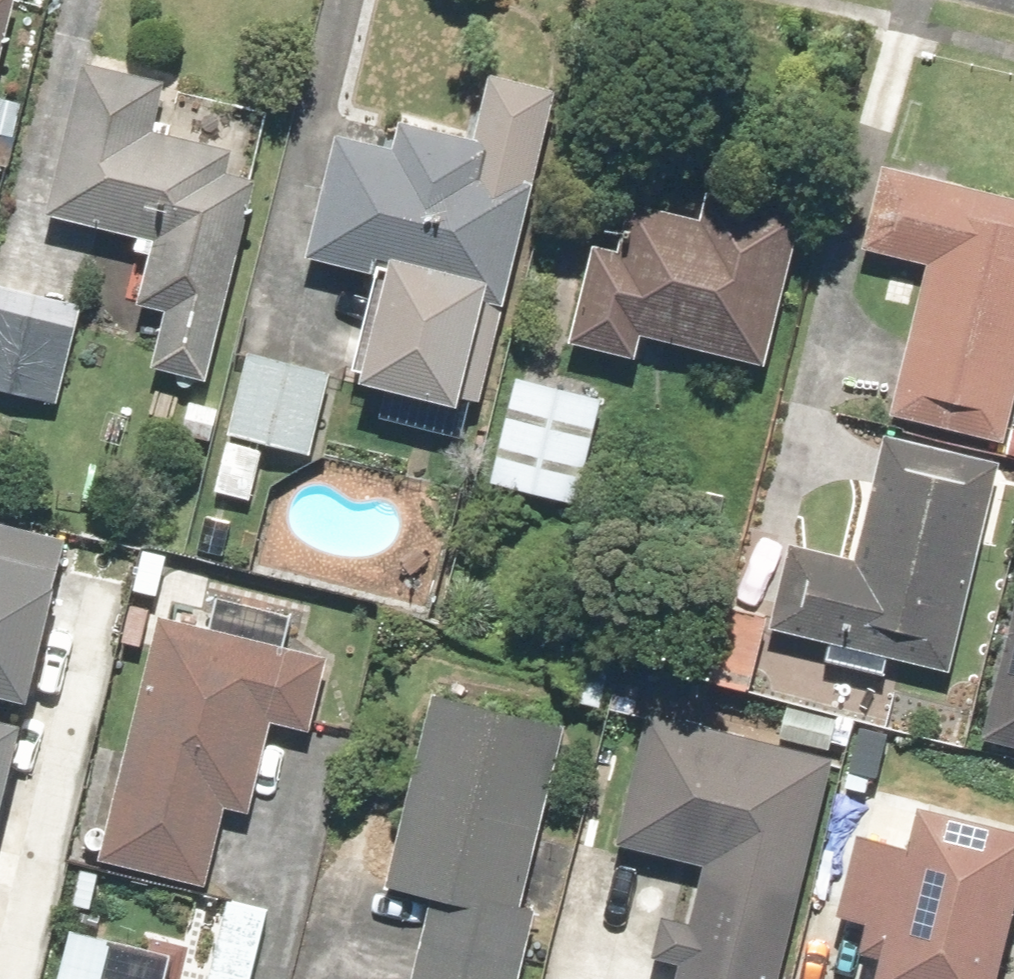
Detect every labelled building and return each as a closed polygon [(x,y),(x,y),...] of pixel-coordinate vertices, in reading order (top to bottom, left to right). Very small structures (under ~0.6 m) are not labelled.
[(154,85),(81,71),(51,222),(150,241),(136,311),(156,314),(144,375),(204,387),(246,171),(141,151),(154,85)] [(474,406),(557,104),(475,81),(463,126),(402,109),(388,158),(337,144),(304,264),(379,284),(348,397),(440,422),(446,399),(474,406)] [(890,172),(864,259),(915,274),(873,412),(985,446),(1013,351),(1013,210),(890,172)] [(756,373),(788,247),(594,199),(556,349),(633,368),(639,344),(756,373)] [(0,285),(0,400),(54,409),(72,297),(0,285)] [(256,502),(266,449),(308,457),(324,372),(241,356),(215,495),(256,502)] [(593,398),(509,382),(487,498),(571,514),(593,398)] [(987,473),(868,447),(842,564),(777,550),(759,631),(943,672),(987,473)] [(0,512),(0,681),(43,690),(79,529),(0,512)] [(974,743),(1013,751),(1013,550),(974,743)] [(309,658),(207,636),(215,601),(158,589),(99,860),(199,882),(214,812),(247,819),(266,729),(292,735),(309,658)] [(530,911),(516,908),(557,734),(423,703),(377,900),(422,910),(405,978),(515,978),(530,911)] [(0,707),(0,836),(10,838),(38,715),(0,707)] [(685,931),(657,924),(646,965),(674,972),(673,978),(763,978),(818,765),(642,720),(608,851),(699,874),(685,931)] [(823,928),(847,934),(837,978),(981,978),(1011,847),(898,822),(889,864),(840,853),(823,928)] [(224,904),(207,978),(250,978),(265,914),(224,904)] [(157,961),(60,938),(51,978),(153,978),(157,961)]
